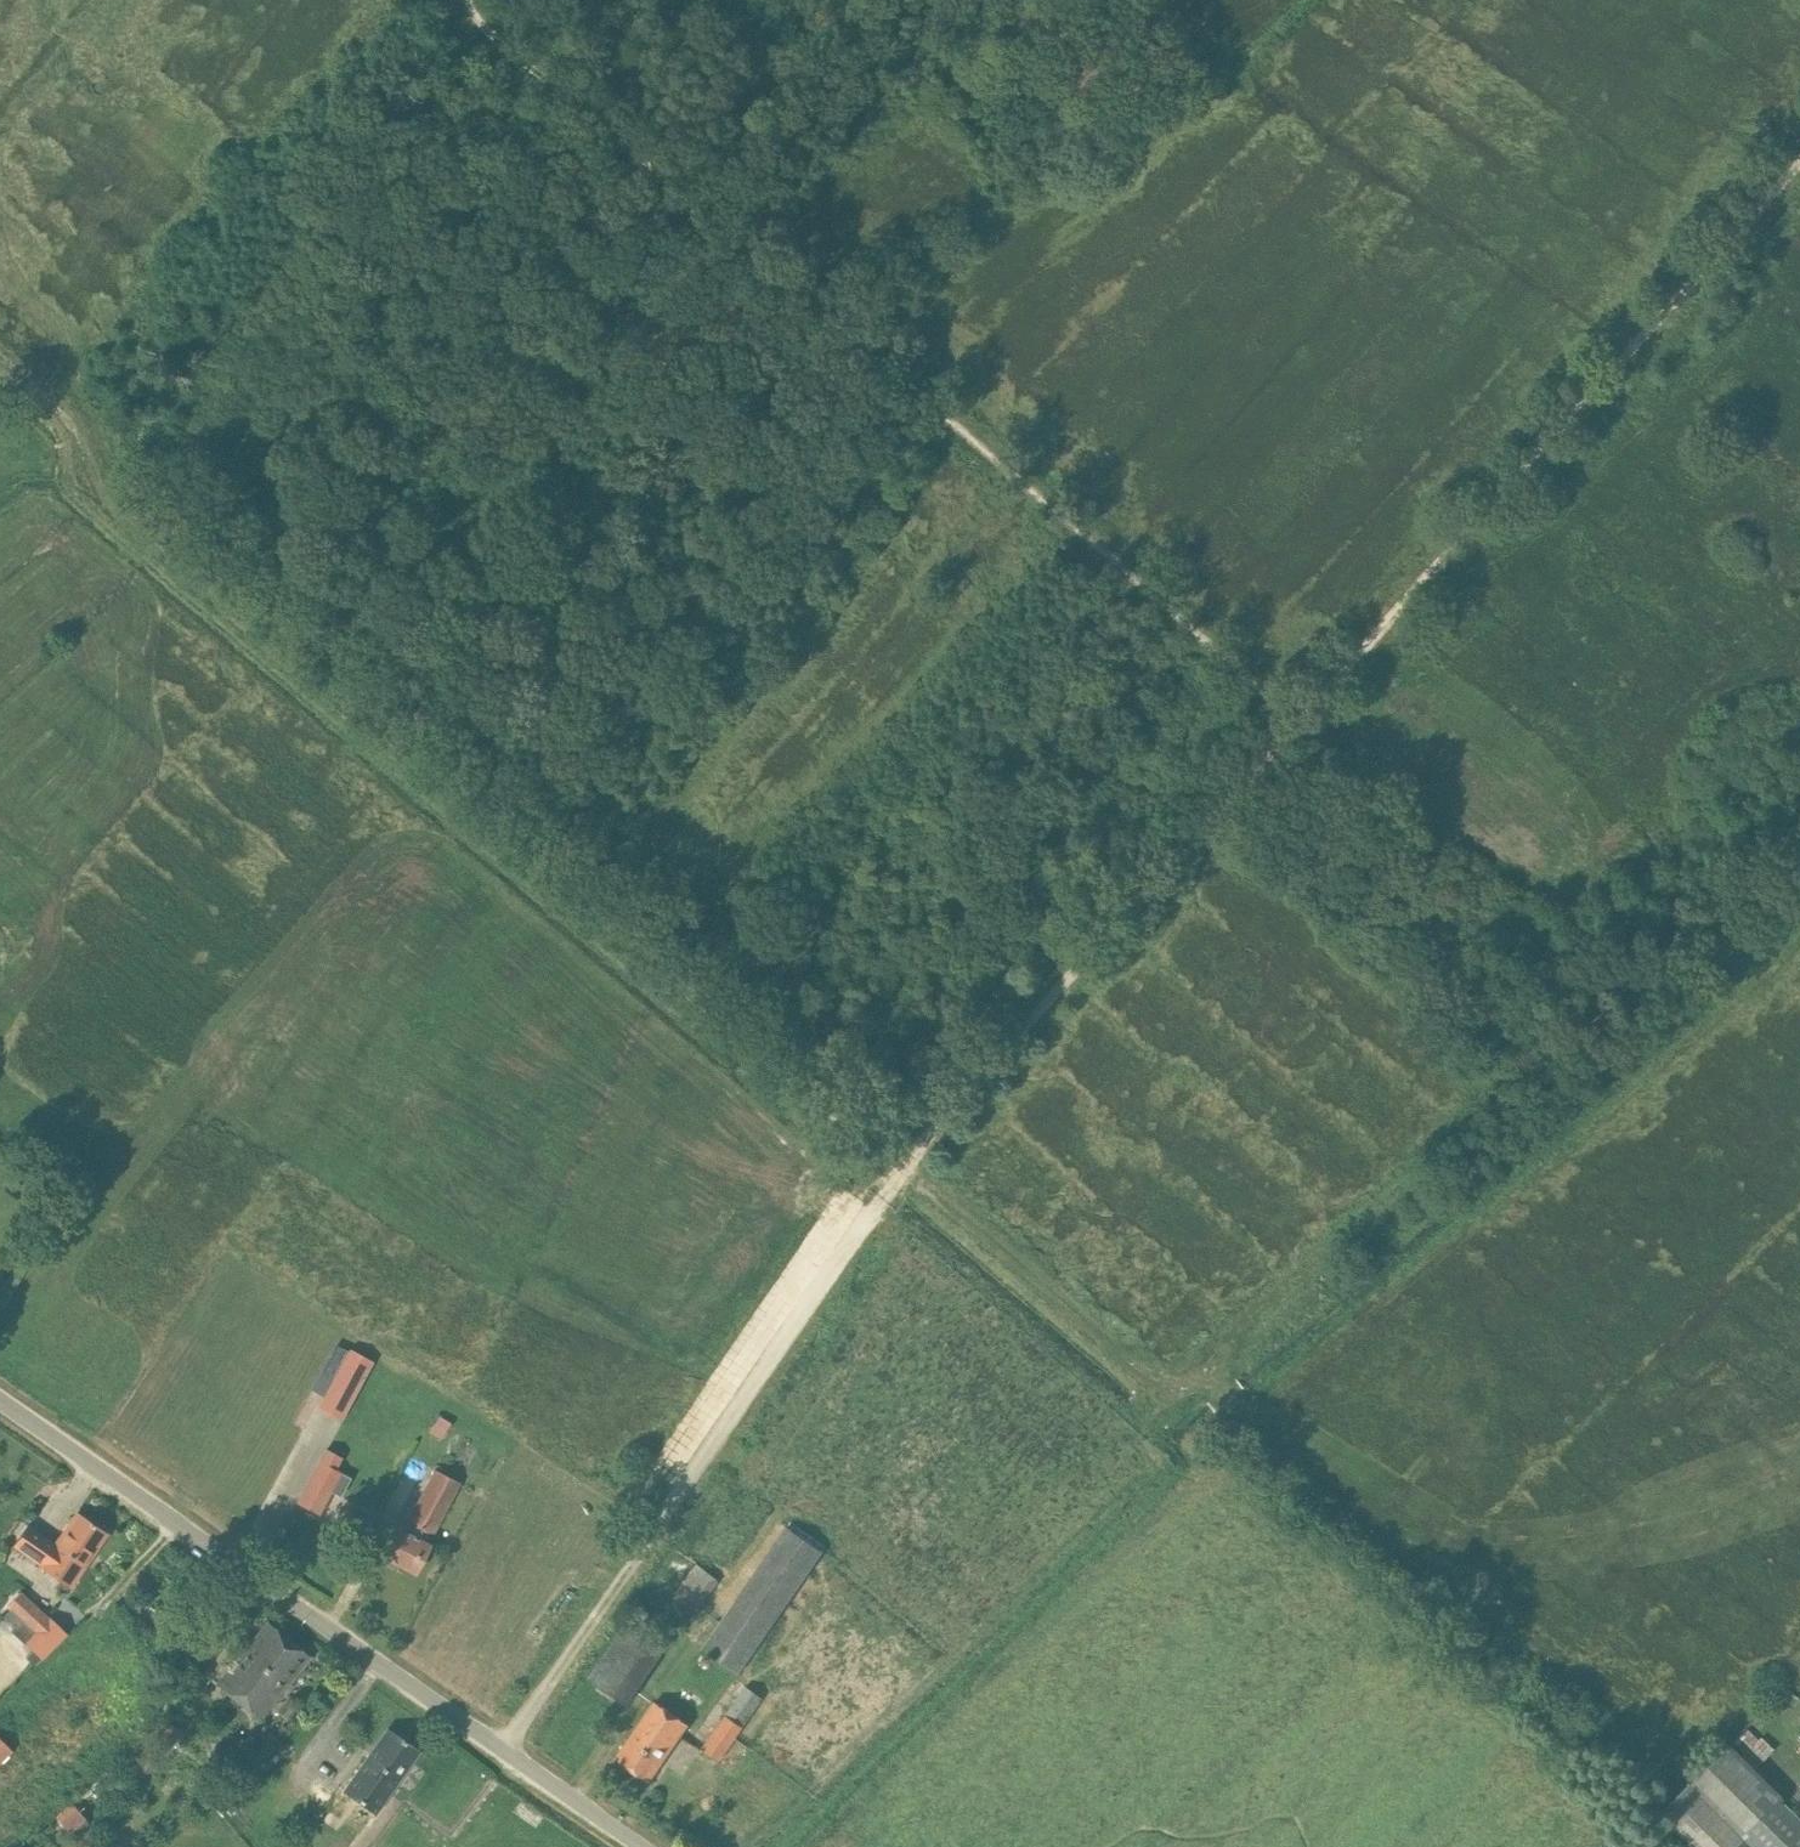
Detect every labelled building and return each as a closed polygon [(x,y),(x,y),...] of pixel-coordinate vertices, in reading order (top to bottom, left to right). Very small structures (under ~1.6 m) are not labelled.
[(333,1380),(318,1409),(342,1422),(373,1363),(349,1350),(348,1352),(333,1380)] [(299,1500),(320,1512),(332,1489),(341,1494),(350,1479),(334,1470),(341,1459),(326,1451),(299,1500)] [(409,1533),(392,1524),(377,1553),(416,1574),(431,1545),(425,1541),(430,1531),(435,1534),(462,1482),(435,1468),(408,1520),(415,1523),(409,1533)] [(29,1523),(13,1546),(41,1564),(40,1566),(70,1586),(106,1532),(77,1512),(56,1542),(29,1523)] [(703,1648),(740,1674),(825,1551),(788,1525),(703,1648)] [(178,1573),(188,1562),(178,1553),(168,1563),(178,1573)] [(690,1622),(721,1580),(698,1563),(667,1605),(690,1622)] [(21,1595),(3,1617),(29,1642),(48,1620),(47,1619),(29,1603),(21,1595)] [(629,1705),(669,1646),(629,1618),(589,1677),(629,1705)] [(311,1656),(268,1620),(217,1683),(260,1719),(311,1656)] [(702,1749),(721,1761),(728,1751),(737,1738),(745,1726),(744,1726),(764,1698),(747,1684),(726,1714),(702,1749)] [(291,1697),(279,1710),(287,1718),(299,1705),(291,1697)] [(689,1723),(656,1701),(616,1757),(650,1781),(689,1723)] [(42,1749),(17,1722),(0,1737),(0,1788),(42,1749)] [(388,1728),(362,1764),(365,1760),(397,1783),(419,1754),(420,1751),(388,1728)] [(1660,1813),(1695,1846),(1799,1846),(1799,1816),(1798,1815),(1782,1798),(1784,1796),(1731,1743),(1731,1742),(1660,1813)] [(365,1760),(362,1764),(344,1790),(376,1813),(419,1754),(397,1783),(365,1760)] [(71,1803),(55,1811),(61,1826),(78,1818),(71,1803)]
